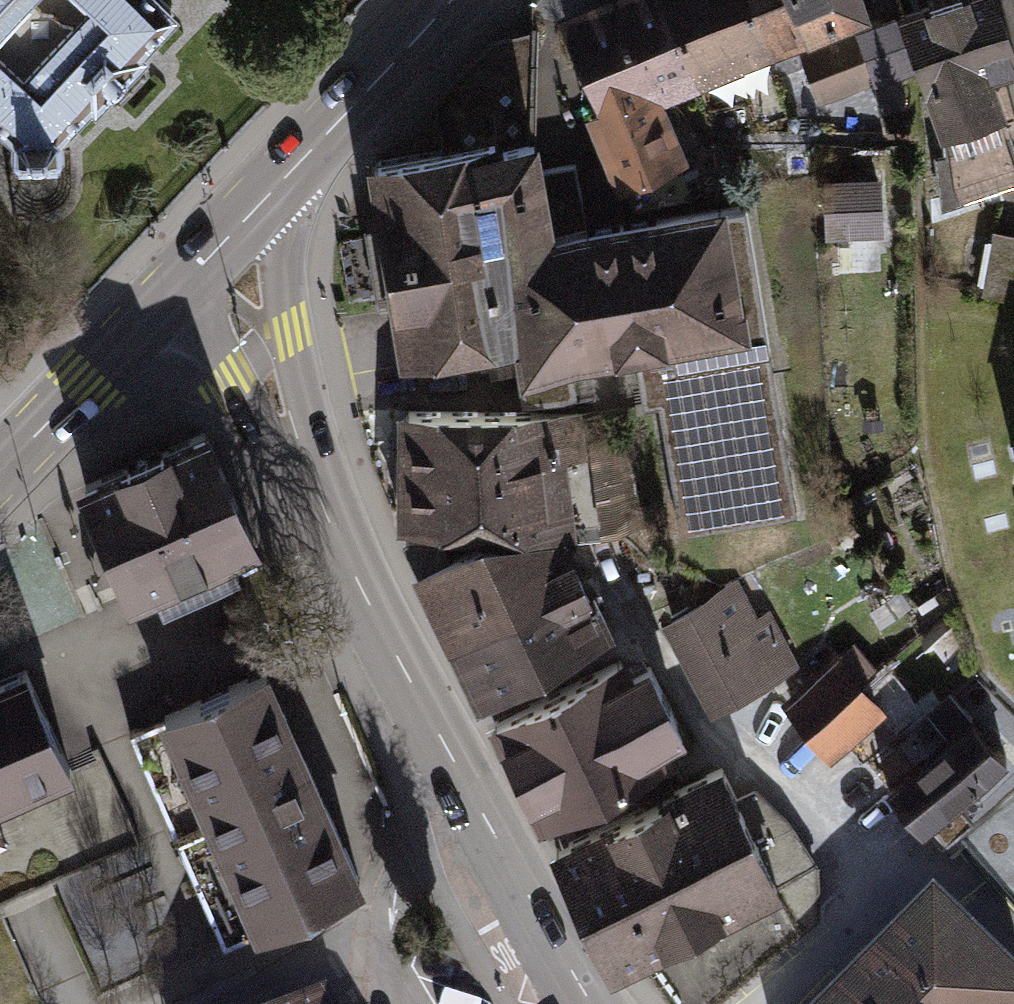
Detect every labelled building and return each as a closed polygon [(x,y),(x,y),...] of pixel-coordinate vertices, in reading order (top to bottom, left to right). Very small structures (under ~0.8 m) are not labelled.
[(35,117),(55,97),(84,125),(193,14),(179,0),(0,0),(0,83),(35,117)] [(581,19),(620,113),(665,95),(627,0),(581,19)] [(627,0),(665,95),(708,77),(677,0),(628,0),(627,0)] [(708,77),(785,47),(766,0),(677,0),(708,77)] [(785,47),(818,34),(805,0),(766,0),(785,47)] [(818,34),(891,5),(889,0),(805,0),(818,34)] [(871,39),(886,86),(926,73),(953,153),(1013,133),(1013,107),(1005,82),(1013,79),(1013,32),(1003,0),(986,0),(871,39)] [(538,147),(538,34),(438,109),(447,159),(380,172),(407,352),(511,346),(486,213),(525,206),(546,374),(659,360),(701,521),(780,513),(775,337),(754,212),(584,227),(576,149),(538,147)] [(886,86),(871,39),(815,57),(831,104),(886,86)] [(691,172),(674,114),(611,133),(629,191),(691,172)] [(880,182),(830,186),(833,240),(883,237),(880,182)] [(993,233),(981,297),(1013,303),(1013,237),(993,233)] [(574,414),(407,415),(417,541),(577,518),(574,414)] [(274,547),(225,438),(100,494),(148,603),(274,547)] [(423,563),(462,649),(602,577),(583,530),(423,563)] [(602,577),(462,649),(503,727),(643,654),(602,577)] [(739,586),(661,628),(712,721),(803,672),(771,612),(757,620),(739,586)] [(880,672),(854,644),(783,708),(808,736),(880,672)] [(503,727),(558,846),(709,770),(643,654),(503,727)] [(887,664),(880,672),(808,736),(831,762),(911,690),(887,664)] [(266,670),(129,731),(223,943),(360,882),(266,670)] [(19,897),(49,884),(129,848),(51,674),(0,696),(0,906),(19,897)] [(972,724),(887,795),(926,841),(1011,769),(993,748),(972,724)] [(558,846),(621,970),(772,895),(709,770),(558,846)] [(936,923),(860,995),(851,1003),(1013,1003),(1013,1001),(936,923)]
